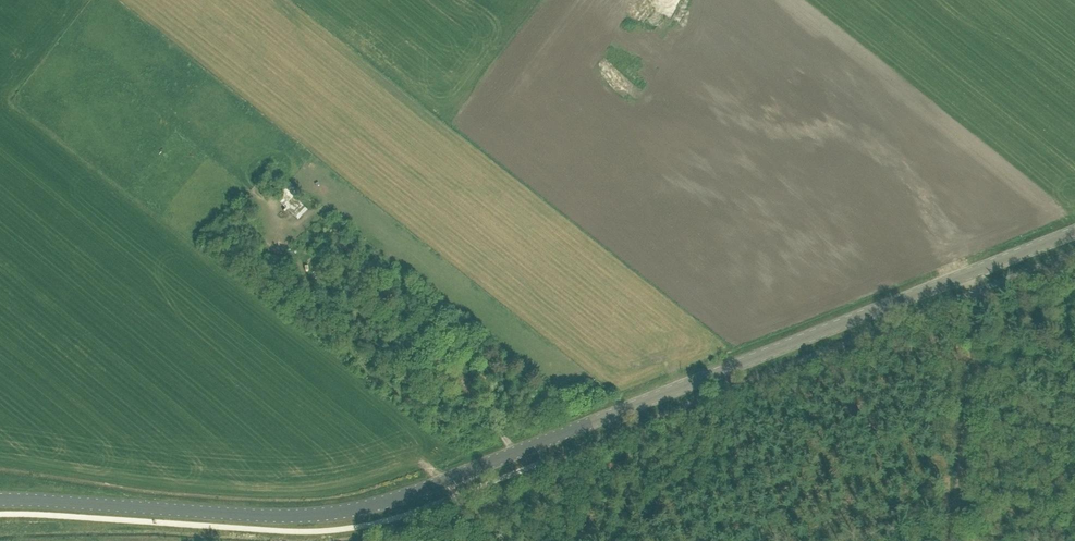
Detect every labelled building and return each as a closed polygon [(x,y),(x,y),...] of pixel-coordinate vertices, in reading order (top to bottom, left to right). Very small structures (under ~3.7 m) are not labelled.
[(667,55),(673,48),(659,37),(653,45),(667,55)] [(638,75),(631,81),(636,88),(644,82),(638,75)] [(618,151),(624,157),(634,145),(628,140),(618,151)] [(579,153),(581,145),(573,143),(571,151),(579,153)] [(272,195),(295,215),(304,205),(281,186),(272,195)] [(713,342),(715,348),(723,344),(720,339),(713,342)]
